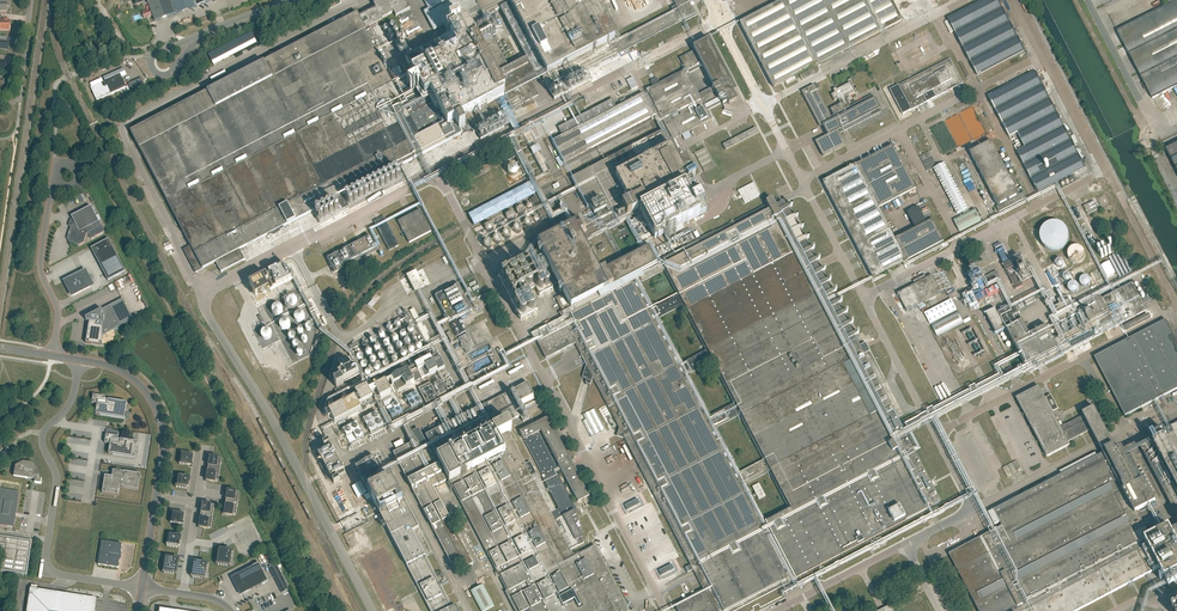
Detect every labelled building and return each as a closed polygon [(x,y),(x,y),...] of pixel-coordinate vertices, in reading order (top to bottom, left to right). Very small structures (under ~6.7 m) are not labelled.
[(9,0),(0,0),(0,11),(6,10),(6,6),(9,6),(9,0)] [(136,3),(137,5),(142,3),(143,5),(148,3),(148,5),(149,4),(151,9),(153,15),(155,21),(175,14),(197,6),(212,0),(135,0),(136,3)] [(373,5),(375,8),(381,19),(393,13),(396,17),(410,9),(405,0),(382,0),(373,5)] [(392,84),(429,151),(461,134),(462,135),(472,130),(473,132),(475,131),(480,140),(504,127),(498,116),(527,101),(539,95),(531,82),(542,77),(540,73),(545,71),(543,67),(539,70),(531,56),(509,67),(493,37),(497,35),(495,31),(503,27),(495,12),(483,18),(474,0),(424,0),(429,9),(424,12),(434,31),(444,25),(447,30),(446,31),(450,38),(406,61),(412,73),(405,77),(392,84)] [(483,18),(495,12),(506,6),(531,56),(539,70),(543,67),(545,71),(540,73),(542,77),(554,100),(563,95),(562,95),(568,92),(569,92),(590,81),(585,71),(696,14),(689,0),(674,0),(678,8),(621,37),(604,4),(605,3),(603,0),(474,0),(483,18)] [(740,23),(773,88),(799,74),(802,80),(812,75),(809,69),(881,32),(901,21),(891,0),(783,0),(740,23)] [(1025,50),(999,0),(984,0),(948,19),(977,75),(1025,50)] [(1151,14),(1163,36),(1176,63),(1176,0),(1151,14)] [(240,250),(342,196),(429,151),(392,84),(365,31),(366,30),(365,29),(382,21),(375,8),(359,17),(357,14),(270,58),(131,131),(191,246),(184,250),(196,273),(216,262),(221,273),(245,260),(240,250)] [(1129,54),(1163,36),(1151,14),(1118,31),(1129,54)] [(8,18),(3,18),(3,20),(0,20),(0,30),(10,29),(9,20),(8,20),(8,18)] [(1176,86),(1176,63),(1163,36),(1129,54),(1153,99),(1176,86)] [(581,221),(575,224),(574,224),(538,243),(564,294),(556,298),(562,311),(656,262),(653,256),(650,250),(649,250),(648,247),(600,272),(592,256),(597,253),(593,247),(588,249),(585,242),(630,219),(628,214),(637,209),(636,206),(644,201),(644,202),(645,201),(652,197),(652,198),(653,197),(652,197),(655,195),(659,193),(692,176),(692,177),(695,175),(694,172),(692,173),(685,159),(683,160),(673,140),(712,120),(707,110),(721,103),(722,105),(728,102),(729,104),(736,100),(732,92),(736,91),(709,39),(693,47),(695,51),(680,58),(683,64),(680,65),(683,71),(646,90),(647,92),(643,94),(616,108),(612,100),(558,128),(562,136),(551,141),(563,163),(653,116),(661,131),(571,178),(580,195),(587,208),(590,206),(594,214),(595,214),(596,217),(582,224),(581,221)] [(9,41),(0,40),(0,49),(8,50),(9,41)] [(890,90),(903,114),(927,102),(936,97),(963,83),(950,59),(932,68),(890,90)] [(396,63),(389,67),(392,73),(399,70),(396,63)] [(1079,154),(1043,85),(1036,72),(988,97),(994,109),(1009,137),(1017,133),(1024,148),(1016,152),(1037,192),(1086,167),(1079,154)] [(126,87),(120,74),(103,82),(104,86),(108,84),(108,85),(104,87),(102,82),(91,87),(97,100),(126,87)] [(850,107),(845,97),(855,92),(850,83),(836,90),(837,91),(831,95),(834,101),(838,99),(840,104),(830,109),(834,115),(830,117),(816,90),(820,88),(818,84),(814,85),(802,91),(820,126),(823,125),(828,135),(816,141),(823,156),(845,145),(839,133),(881,112),(873,95),(850,107)] [(723,145),(726,151),(759,134),(756,128),(723,145)] [(1010,176),(992,142),(970,153),(998,205),(996,206),(999,212),(1026,198),(1023,192),(1019,194),(1015,187),(1019,185),(1013,174),(1010,176)] [(528,147),(531,155),(535,153),(541,167),(544,166),(541,159),(543,159),(537,143),(528,147)] [(1166,150),(1175,166),(1176,170),(1176,144),(1166,150)] [(906,261),(943,242),(932,220),(931,220),(928,214),(931,213),(929,210),(927,211),(923,204),(924,204),(923,202),(917,206),(917,207),(907,213),(915,229),(894,239),(878,208),(916,189),(893,146),(856,165),(823,182),(855,244),(873,278),(906,261)] [(937,166),(930,152),(920,157),(927,171),(937,166)] [(1166,152),(1159,154),(1160,161),(1168,159),(1166,152)] [(452,178),(472,168),(469,163),(450,173),(452,178)] [(957,214),(969,208),(945,163),(934,169),(957,214)] [(1062,189),(1076,181),(1073,175),(1059,183),(1062,189)] [(656,240),(701,216),(701,215),(707,212),(704,206),(691,182),(682,187),(639,209),(656,240)] [(745,203),(760,195),(754,183),(738,191),(745,203)] [(543,221),(549,218),(537,196),(531,199),(543,221)] [(939,500),(805,244),(783,202),(780,204),(778,199),(773,202),(772,199),(766,202),(767,205),(720,230),(680,251),(680,250),(656,262),(562,311),(559,313),(561,318),(533,333),(546,358),(575,343),(586,366),(583,377),(587,379),(586,383),(590,385),(592,379),(593,378),(619,428),(616,436),(624,438),(691,565),(687,567),(689,572),(693,570),(703,590),(675,605),(678,610),(734,610),(795,579),(796,579),(928,510),(926,507),(939,500)] [(1088,215),(1098,209),(1093,201),(1083,206),(1088,215)] [(91,239),(104,232),(91,207),(72,217),(73,219),(70,220),(69,226),(71,227),(67,239),(69,243),(79,246),(84,243),(87,234),(88,233),(91,239)] [(409,243),(431,232),(420,210),(398,221),(409,243)] [(959,232),(981,221),(975,210),(954,221),(959,232)] [(399,246),(384,217),(374,222),(389,251),(399,246)] [(1065,227),(1064,226),(1063,225),(1061,224),(1060,223),(1059,223),(1056,223),(1053,223),(1052,223),(1051,223),(1049,224),(1048,224),(1047,225),(1046,225),(1045,226),(1044,227),(1043,229),(1042,231),(1041,233),(1041,234),(1040,235),(1040,237),(1040,238),(1041,239),(1041,240),(1041,242),(1042,243),(1043,244),(1043,246),(1045,247),(1046,248),(1047,249),(1048,250),(1050,251),(1051,251),(1052,251),(1054,251),(1056,251),(1057,251),(1058,251),(1059,251),(1061,250),(1062,249),(1063,249),(1064,248),(1065,247),(1066,246),(1066,245),(1067,244),(1068,243),(1068,242),(1069,241),(1069,239),(1069,238),(1069,236),(1069,235),(1069,233),(1068,232),(1068,231),(1067,229),(1066,228),(1065,227)] [(629,236),(624,227),(619,230),(623,238),(629,236)] [(334,273),(345,268),(378,251),(370,236),(337,253),(327,258),(334,273)] [(126,272),(109,239),(91,249),(93,248),(109,280),(108,280),(108,281),(126,272)] [(1011,266),(1001,242),(999,244),(997,241),(993,243),(1003,269),(1011,266)] [(1077,263),(1078,263),(1079,263),(1080,263),(1081,262),(1082,261),(1083,261),(1084,260),(1084,259),(1085,258),(1085,257),(1085,256),(1085,254),(1085,253),(1085,252),(1085,251),(1084,250),(1084,249),(1083,248),(1082,248),(1081,247),(1080,246),(1079,246),(1078,246),(1077,246),(1075,246),(1074,246),(1073,247),(1072,247),(1071,248),(1070,249),(1069,250),(1069,251),(1068,253),(1068,254),(1068,255),(1068,256),(1068,257),(1069,258),(1069,259),(1070,260),(1071,261),(1072,262),(1074,263),(1075,263),(1076,263),(1077,263)] [(1059,269),(1060,269),(1061,269),(1062,269),(1062,268),(1063,268),(1063,267),(1064,267),(1064,266),(1064,265),(1065,265),(1065,264),(1065,263),(1064,262),(1064,261),(1063,260),(1062,259),(1061,259),(1060,258),(1059,258),(1058,259),(1057,259),(1056,259),(1056,260),(1055,260),(1055,261),(1054,262),(1054,263),(1054,264),(1054,265),(1054,266),(1055,267),(1055,268),(1056,268),(1057,269),(1058,269),(1059,269)] [(1033,278),(1031,272),(1027,274),(1022,260),(1013,264),(1017,272),(1018,272),(1023,282),(1033,278)] [(285,264),(265,274),(268,281),(272,287),(276,286),(292,277),(285,264)] [(548,293),(536,266),(523,271),(525,278),(529,276),(534,288),(538,286),(542,296),(548,293)] [(1011,269),(1007,271),(1015,286),(1018,284),(1011,269)] [(405,274),(413,291),(422,286),(415,270),(405,274)] [(1000,278),(997,271),(985,277),(984,275),(981,276),(985,285),(1000,278)] [(66,283),(66,284),(72,294),(73,294),(74,294),(90,286),(91,286),(91,285),(91,284),(86,273),(85,273),(84,273),(67,281),(67,282),(66,282),(66,283)] [(1077,279),(1083,286),(1090,280),(1084,273),(1077,279)] [(265,274),(249,283),(256,296),(269,289),(266,282),(268,281),(265,274)] [(927,279),(925,275),(913,281),(915,285),(898,294),(908,312),(942,294),(933,276),(927,279)] [(1075,281),(1066,284),(1069,292),(1078,288),(1075,281)] [(1025,366),(1026,366),(1030,373),(1063,356),(1062,355),(1147,310),(1140,296),(1133,283),(1101,299),(1101,298),(1082,307),(1090,322),(1055,341),(1047,326),(1030,335),(1019,314),(1020,314),(1015,305),(998,313),(996,309),(986,314),(996,334),(1007,329),(1025,366)] [(467,333),(460,319),(473,312),(459,286),(436,298),(449,325),(450,324),(457,338),(467,333)] [(1027,305),(1037,300),(1035,296),(1025,302),(1027,305)] [(296,297),(286,297),(286,307),(296,307),(296,297)] [(89,324),(86,343),(103,346),(103,336),(133,320),(123,299),(87,317),(86,318),(86,319),(86,320),(86,321),(87,321),(90,322),(89,324)] [(924,313),(930,324),(956,310),(951,299),(924,313)] [(1065,323),(1072,320),(1071,317),(1079,313),(1071,299),(1051,309),(1059,324),(1064,321),(1065,323)] [(271,306),(273,315),(282,313),(279,303),(271,306)] [(424,327),(414,309),(410,311),(428,345),(432,343),(427,334),(429,333),(425,326),(424,327)] [(294,321),(303,322),(304,313),(294,312),(294,321)] [(937,338),(963,324),(957,312),(931,326),(937,338)] [(284,330),(289,326),(283,318),(277,323),(284,330)] [(1167,320),(1095,358),(1125,416),(1176,389),(1176,340),(1167,320)] [(451,342),(455,340),(450,331),(446,333),(451,342)] [(476,349),(468,334),(459,339),(462,344),(461,345),(463,349),(464,348),(467,354),(476,349)] [(866,342),(859,346),(863,355),(870,351),(866,342)] [(399,391),(445,368),(438,355),(392,378),(399,391)] [(472,383),(476,381),(469,369),(466,371),(472,383)] [(381,398),(391,392),(384,379),(379,382),(380,384),(375,387),(381,398)] [(629,610),(598,550),(595,546),(587,550),(574,557),(571,550),(570,550),(584,543),(574,523),(579,520),(576,515),(577,515),(575,510),(576,510),(556,472),(561,470),(578,502),(589,496),(569,457),(559,438),(558,436),(555,430),(549,417),(540,422),(539,421),(536,423),(520,432),(524,439),(525,441),(543,476),(544,475),(546,478),(543,479),(559,509),(556,510),(530,462),(526,464),(509,431),(512,430),(508,422),(515,418),(526,413),(520,401),(533,394),(527,382),(513,389),(514,390),(503,396),(503,395),(463,416),(435,431),(426,436),(450,481),(507,592),(506,592),(515,610),(629,610)] [(350,387),(348,383),(334,390),(336,394),(350,387)] [(1091,429),(1086,419),(1083,414),(1060,427),(1039,386),(1016,398),(1047,457),(1070,445),(1068,441),(1091,429)] [(376,404),(369,390),(367,387),(361,391),(363,393),(358,396),(362,404),(364,403),(367,409),(376,404)] [(412,409),(423,404),(417,392),(406,397),(412,409)] [(124,419),(126,409),(127,403),(105,399),(105,397),(93,395),(92,403),(97,404),(96,414),(124,419)] [(361,410),(355,397),(346,402),(344,398),(337,402),(339,406),(329,411),(326,413),(329,419),(332,417),(335,423),(361,410)] [(393,419),(404,414),(397,401),(386,407),(393,419)] [(1002,527),(950,554),(979,610),(1078,610),(1160,568),(1168,585),(1176,581),(1176,542),(1162,513),(1151,519),(1146,507),(1156,501),(1145,480),(1144,480),(1130,453),(1126,456),(1123,450),(1117,453),(1113,446),(1114,446),(1102,423),(1107,421),(1102,411),(1097,413),(1094,407),(1083,413),(1083,414),(1086,419),(1091,429),(1103,454),(1097,457),(1096,453),(1060,471),(1062,475),(988,513),(995,525),(1000,523),(1002,527)] [(371,433),(384,426),(377,412),(364,419),(371,433)] [(340,426),(346,441),(362,435),(355,420),(340,426)] [(1154,435),(1154,434),(1151,435),(1152,437),(1140,444),(1176,515),(1176,423),(1154,435)] [(417,440),(411,443),(433,487),(446,480),(430,449),(419,428),(412,432),(417,440)] [(135,458),(138,442),(118,439),(119,432),(107,431),(105,443),(110,444),(109,454),(135,458)] [(396,449),(405,445),(402,440),(394,444),(396,449)] [(474,564),(433,487),(411,443),(394,452),(409,480),(407,481),(411,489),(413,488),(455,569),(464,564),(466,568),(474,564)] [(15,454),(10,445),(4,447),(6,451),(0,454),(0,458),(1,461),(15,454)] [(329,448),(328,445),(324,447),(317,450),(319,454),(331,477),(333,476),(335,479),(338,478),(346,474),(344,470),(332,447),(329,448)] [(192,466),(193,457),(193,456),(193,454),(181,452),(179,464),(188,466),(188,465),(192,466)] [(218,458),(210,457),(210,460),(209,460),(207,477),(207,478),(207,481),(215,482),(218,482),(222,459),(218,458)] [(456,606),(452,608),(441,586),(448,583),(444,574),(437,578),(426,556),(432,553),(404,498),(401,499),(390,479),(385,481),(373,457),(356,465),(394,541),(407,566),(431,610),(459,610),(456,606)] [(42,479),(34,463),(24,462),(16,466),(14,477),(26,479),(26,478),(28,479),(35,480),(35,483),(41,484),(41,482),(42,482),(42,479)] [(122,471),(115,470),(115,471),(113,471),(112,477),(105,476),(102,493),(118,496),(120,486),(122,487),(122,488),(138,490),(141,474),(125,472),(124,472),(122,472),(122,471)] [(188,487),(190,478),(186,477),(187,477),(178,475),(176,487),(188,489),(188,487)] [(361,482),(351,487),(357,498),(366,493),(361,482)] [(16,517),(20,492),(0,489),(0,525),(14,527),(16,517)] [(236,492),(228,490),(228,494),(227,494),(225,511),(225,515),(233,516),(233,515),(236,516),(239,492),(236,492)] [(625,505),(628,510),(640,504),(637,499),(625,505)] [(211,505),(203,503),(203,507),(202,507),(200,524),(199,528),(208,529),(208,528),(211,529),(215,506),(211,505)] [(599,525),(606,521),(598,505),(591,508),(599,525)] [(183,525),(184,515),(184,513),(172,511),(170,523),(179,524),(183,525)] [(585,532),(592,529),(584,512),(577,516),(585,532)] [(179,546),(181,537),(177,536),(169,534),(167,546),(179,548),(179,546)] [(18,539),(0,536),(0,554),(3,554),(1,571),(27,575),(32,541),(31,541),(18,539)] [(120,561),(122,552),(121,552),(122,545),(102,542),(98,565),(119,568),(120,561)] [(267,548),(255,554),(260,566),(263,565),(260,559),(270,554),(267,548)] [(231,560),(232,551),(229,551),(229,550),(218,549),(216,564),(230,567),(231,560)] [(178,568),(179,562),(179,559),(176,559),(165,557),(163,573),(176,575),(177,568),(178,568)] [(206,573),(207,564),(204,563),(193,561),(191,577),(205,579),(206,573)] [(268,581),(259,563),(253,566),(253,568),(242,573),(232,578),(241,595),(251,589),(250,589),(261,583),(262,584),(268,581)] [(282,593),(290,589),(277,564),(269,568),(282,593)] [(672,564),(659,571),(662,576),(674,569),(672,564)] [(471,591),(481,610),(484,610),(494,606),(483,585),(471,591)] [(96,599),(31,589),(27,610),(94,610),(96,599)]
